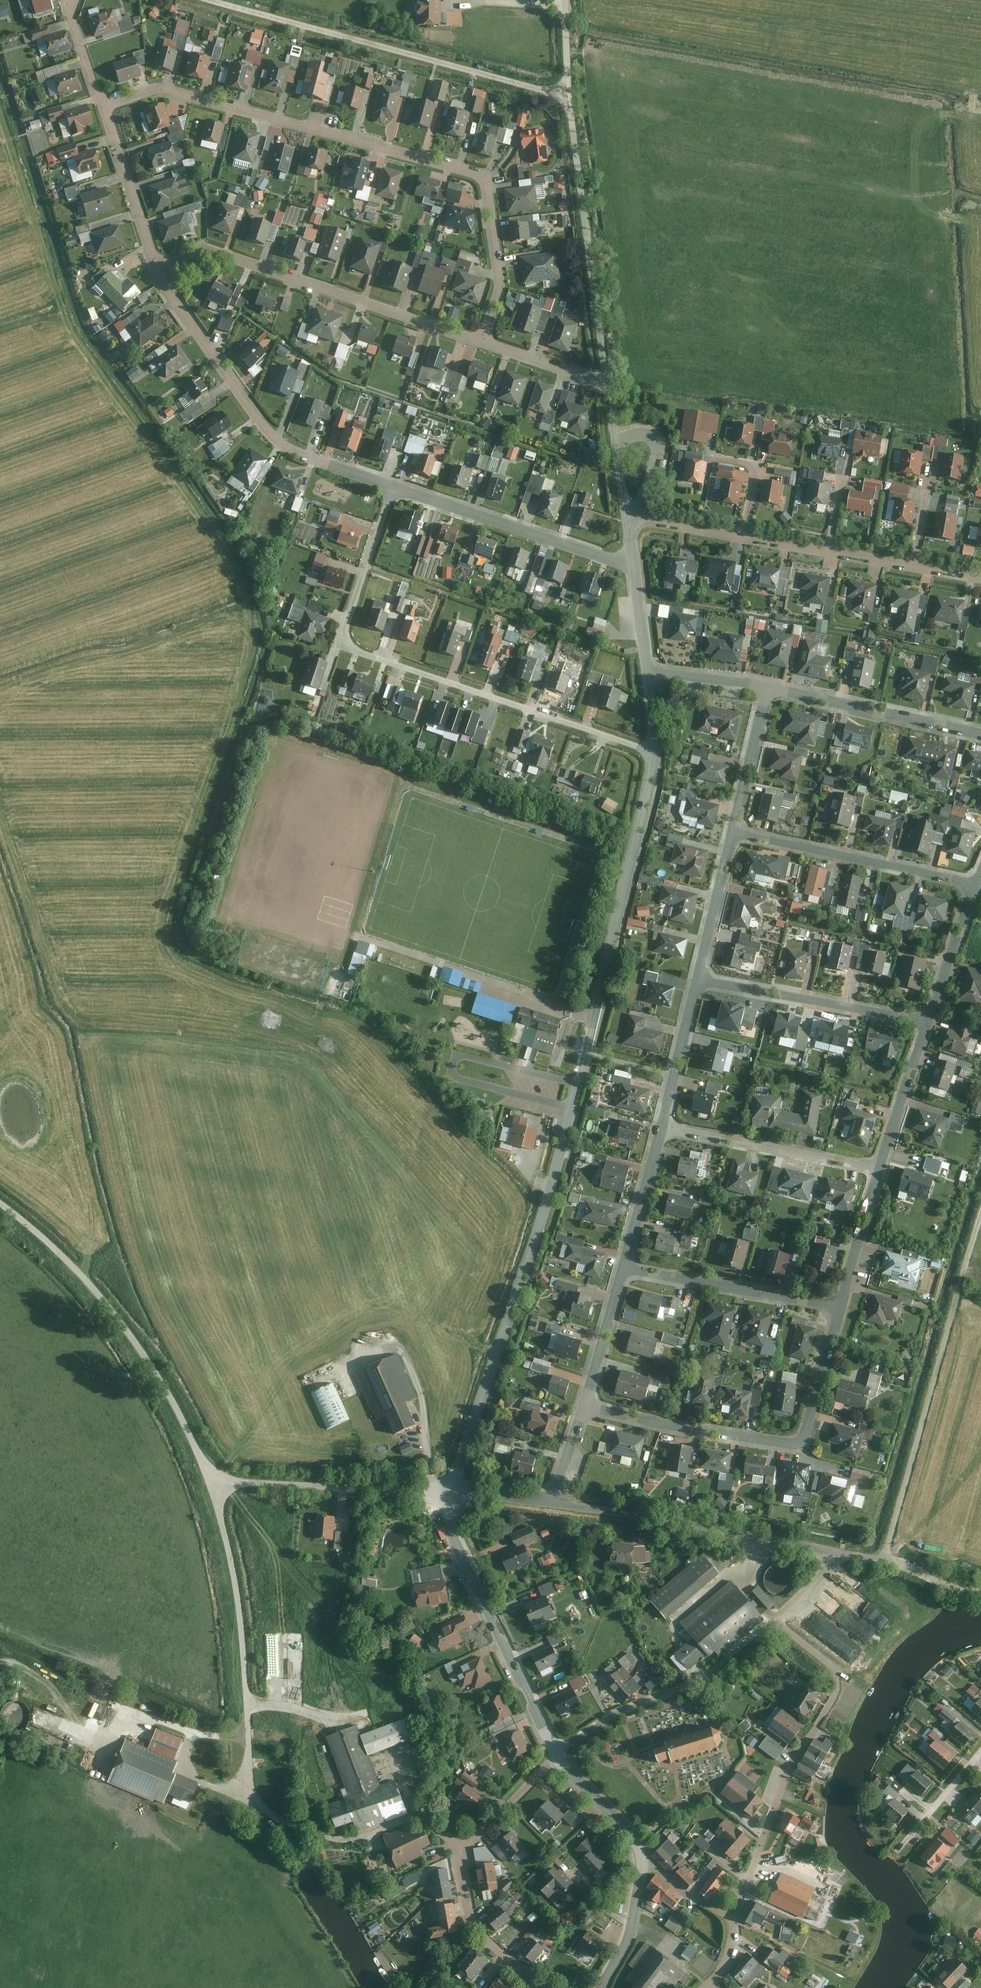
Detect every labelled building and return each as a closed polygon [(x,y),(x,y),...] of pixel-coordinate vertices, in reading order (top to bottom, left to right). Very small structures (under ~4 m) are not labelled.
[(33,6),(23,9),(27,23),(59,13),(54,0),(31,0),(33,6)] [(417,25),(464,26),(465,10),(440,10),(440,0),(417,0),(417,25)] [(114,8),(89,17),(96,36),(121,26),(123,33),(136,29),(132,17),(120,22),(114,8)] [(160,13),(154,9),(150,14),(156,18),(160,13)] [(186,50),(187,43),(193,22),(180,18),(174,39),(165,36),(162,46),(159,45),(154,64),(171,69),(177,48),(186,50)] [(49,25),(32,30),(23,33),(26,43),(46,37),(51,54),(74,47),(69,30),(52,35),(49,25)] [(256,27),(253,42),(263,44),(267,30),(256,27)] [(215,32),(207,30),(205,40),(212,42),(215,32)] [(227,38),(219,36),(213,58),(221,60),(227,38)] [(187,43),(186,50),(191,52),(185,74),(205,79),(211,57),(193,52),(195,45),(187,43)] [(305,47),(294,44),(291,54),(288,54),(286,63),(271,59),(264,87),(281,92),(287,68),(298,71),(305,47)] [(149,61),(146,48),(133,51),(134,57),(113,62),(117,81),(142,75),(139,63),(149,61)] [(260,64),(264,52),(249,48),(245,59),(260,64)] [(312,60),(303,93),(326,98),(331,75),(335,76),(340,57),(329,54),(327,63),(312,60)] [(247,92),(252,68),(229,63),(224,86),(247,92)] [(387,65),(380,64),(378,70),(385,72),(387,65)] [(60,74),(57,65),(45,69),(48,80),(56,77),(61,95),(83,88),(76,69),(60,74)] [(375,75),(365,72),(361,85),(371,88),(375,75)] [(413,73),(407,72),(405,82),(395,79),(393,87),(383,85),(375,113),(394,118),(400,94),(407,96),(413,73)] [(448,84),(433,80),(429,99),(444,103),(448,84)] [(366,89),(350,84),(345,103),(360,108),(366,89)] [(488,91),(477,88),(470,112),(481,115),(488,91)] [(429,129),(435,105),(415,100),(409,124),(429,129)] [(170,127),(173,134),(184,130),(180,117),(172,120),(167,103),(146,109),(153,132),(170,127)] [(63,105),(41,112),(45,124),(61,119),(67,137),(87,131),(85,125),(94,122),(88,104),(65,111),(63,105)] [(464,140),(471,113),(449,108),(442,134),(464,140)] [(518,126),(525,127),(528,112),(521,111),(518,126)] [(226,123),(209,118),(203,139),(219,143),(218,148),(225,150),(229,134),(223,132),(226,123)] [(43,125),(41,119),(31,122),(33,128),(43,125)] [(491,134),(484,132),(479,151),(496,155),(499,142),(504,143),(507,129),(515,131),(517,124),(509,121),(507,128),(501,126),(500,128),(493,126),(491,134)] [(261,132),(242,128),(235,158),(253,163),(252,166),(255,167),(253,177),(244,174),(242,184),(255,187),(263,155),(256,153),(261,132)] [(182,159),(185,168),(189,167),(197,164),(195,157),(185,160),(180,142),(189,139),(186,129),(184,130),(173,134),(169,135),(171,142),(148,149),(154,168),(182,159)] [(522,147),(530,146),(532,164),(547,162),(543,130),(520,133),(522,147)] [(276,137),(269,135),(265,150),(272,152),(268,167),(289,173),(296,147),(274,142),(276,137)] [(82,173),(100,167),(95,149),(79,154),(76,144),(48,152),(51,163),(77,155),(82,173)] [(329,150),(311,146),(308,160),(300,159),(297,174),(311,177),(313,166),(325,169),(329,150)] [(367,201),(372,186),(365,184),(371,162),(354,157),(352,166),(343,163),(340,174),(351,178),(349,186),(360,189),(357,198),(367,201)] [(191,173),(189,167),(185,168),(173,171),(175,179),(153,186),(159,208),(173,204),(171,197),(192,190),(187,174),(191,173)] [(372,186),(367,201),(381,205),(384,195),(395,198),(403,172),(385,167),(378,188),(372,186)] [(270,180),(262,175),(256,185),(264,189),(270,180)] [(442,181),(420,176),(416,194),(436,199),(434,206),(444,208),(446,198),(459,202),(464,183),(452,180),(449,191),(440,189),(442,181)] [(568,177),(559,176),(557,187),(566,188),(568,177)] [(532,179),(533,185),(506,189),(509,212),(540,208),(539,194),(549,193),(547,177),(532,179)] [(237,186),(231,183),(229,189),(235,192),(237,186)] [(82,194),(80,184),(66,188),(69,199),(81,196),(87,216),(112,208),(105,187),(82,194)] [(263,191),(256,191),(256,201),(264,200),(263,191)] [(239,195),(230,192),(227,202),(222,201),(214,225),(232,231),(237,218),(243,220),(250,197),(239,193),(239,195)] [(329,196),(317,193),(314,204),(327,207),(329,196)] [(199,208),(197,201),(178,207),(181,214),(159,222),(165,239),(197,228),(196,223),(197,223),(193,210),(199,208)] [(569,206),(565,201),(559,205),(562,210),(569,206)] [(365,208),(358,205),(356,212),(363,214),(365,208)] [(476,212),(449,205),(445,223),(471,230),(476,212)] [(287,212),(278,209),(273,224),(255,218),(248,237),(266,243),(272,225),(281,228),(287,212)] [(315,212),(310,221),(320,226),(324,216),(315,212)] [(534,214),(521,216),(522,222),(513,224),(516,241),(535,238),(532,220),(536,220),(534,214)] [(568,217),(560,217),(561,227),(568,226),(568,217)] [(92,233),(89,223),(77,227),(82,243),(95,240),(99,252),(126,244),(120,225),(92,233)] [(321,244),(316,242),(312,252),(339,261),(348,236),(351,238),(354,229),(349,227),(347,231),(328,225),(321,244)] [(424,228),(416,225),(413,234),(422,236),(424,228)] [(319,229),(309,226),(306,236),(315,240),(319,229)] [(443,235),(436,233),(434,241),(441,243),(443,235)] [(302,257),(306,240),(291,236),(286,253),(302,257)] [(389,239),(383,237),(381,243),(363,237),(353,266),(372,272),(380,248),(385,250),(389,239)] [(574,246),(564,247),(565,260),(575,259),(574,246)] [(428,292),(436,267),(434,267),(438,255),(425,251),(424,254),(419,252),(415,266),(420,267),(421,263),(425,265),(417,289),(428,292)] [(558,252),(523,256),(525,281),(561,277),(558,252)] [(436,267),(428,292),(438,296),(446,273),(453,275),(454,270),(458,261),(444,257),(440,269),(436,267)] [(458,261),(454,270),(458,271),(453,289),(463,292),(461,298),(478,303),(486,280),(468,274),(472,262),(460,258),(458,261)] [(404,291),(413,267),(391,260),(383,284),(404,291)] [(109,273),(104,268),(93,279),(99,284),(98,285),(123,310),(141,291),(129,279),(123,284),(110,271),(109,273)] [(225,307),(233,290),(214,282),(206,299),(225,307)] [(250,288),(240,283),(235,296),(240,298),(237,305),(243,307),(250,288)] [(159,293),(155,286),(139,296),(143,302),(159,293)] [(280,294),(260,288),(255,304),(276,310),(280,294)] [(517,292),(512,290),(509,299),(514,301),(517,292)] [(526,295),(519,292),(516,300),(523,302),(526,295)] [(293,298),(285,296),(282,309),(290,311),(293,298)] [(544,309),(552,312),(556,303),(558,299),(549,296),(548,298),(543,296),(542,299),(535,297),(532,304),(526,302),(517,328),(536,334),(544,309)] [(567,307),(556,303),(552,312),(551,317),(559,319),(550,344),(571,351),(580,322),(564,316),(567,307)] [(94,320),(100,318),(95,307),(90,309),(94,320)] [(343,316),(316,308),(311,325),(304,323),(300,336),(308,339),(310,332),(335,340),(343,316)] [(117,316),(111,310),(106,315),(112,321),(117,316)] [(166,328),(155,313),(142,322),(135,312),(117,325),(122,332),(127,328),(140,346),(166,328)] [(235,317),(224,314),(219,328),(231,331),(235,317)] [(381,329),(363,322),(357,338),(370,343),(368,351),(378,354),(381,346),(376,344),(381,329)] [(97,331),(104,327),(102,323),(95,326),(97,331)] [(255,341),(250,336),(241,344),(246,350),(240,355),(251,367),(249,369),(256,376),(263,369),(258,363),(269,352),(263,346),(272,338),(266,331),(255,341)] [(409,338),(399,335),(393,351),(411,357),(418,337),(410,334),(409,338)] [(288,348),(281,343),(278,349),(285,354),(288,348)] [(340,343),(336,356),(347,359),(351,346),(340,343)] [(190,362),(178,344),(169,350),(166,345),(141,362),(146,369),(150,366),(156,374),(163,369),(168,377),(190,362)] [(448,351),(434,346),(428,364),(425,363),(418,382),(432,387),(434,381),(444,384),(448,370),(443,368),(448,351)] [(421,351),(415,349),(410,365),(407,364),(404,372),(413,375),(421,351)] [(331,363),(333,356),(327,354),(325,361),(331,363)] [(311,360),(302,358),(299,370),(282,365),(274,389),(292,395),(297,377),(305,380),(311,360)] [(494,367),(474,361),(469,377),(489,383),(494,367)] [(142,372),(136,366),(128,373),(134,379),(142,372)] [(466,374),(451,369),(446,385),(453,387),(451,393),(459,395),(466,374)] [(529,376),(508,370),(500,396),(491,393),(485,411),(493,413),(498,398),(519,405),(529,376)] [(210,388),(199,374),(186,384),(191,391),(184,396),(190,403),(210,388)] [(337,385),(331,381),(326,389),(332,393),(337,385)] [(556,387),(539,381),(530,408),(546,413),(543,422),(553,425),(557,411),(549,408),(556,387)] [(580,394),(565,389),(561,402),(566,404),(561,418),(574,423),(572,429),(585,434),(593,409),(576,404),(580,394)] [(317,425),(323,403),(306,398),(299,420),(317,425)] [(203,407),(199,401),(183,413),(189,423),(196,418),(193,414),(203,407)] [(170,416),(178,413),(175,405),(166,409),(170,416)] [(717,414),(689,408),(683,439),(705,444),(708,429),(714,430),(717,414)] [(350,413),(341,410),(336,424),(345,428),(350,413)] [(231,425),(221,411),(199,428),(205,436),(211,432),(215,437),(231,425)] [(493,421),(488,416),(481,422),(486,427),(493,421)] [(357,419),(356,419),(354,425),(364,429),(367,423),(357,419)] [(740,420),(737,441),(753,444),(756,422),(740,420)] [(403,448),(407,436),(407,435),(397,432),(397,434),(384,430),(385,425),(380,423),(377,435),(381,436),(375,456),(389,460),(393,445),(403,448)] [(363,433),(347,428),(341,446),(357,451),(363,433)] [(857,428),(851,451),(876,457),(881,433),(857,428)] [(770,431),(768,449),(791,453),(794,434),(770,431)] [(427,439),(411,434),(405,451),(421,456),(416,471),(431,477),(437,459),(422,454),(427,439)] [(820,434),(817,451),(843,456),(846,439),(820,434)] [(231,447),(224,437),(210,446),(217,456),(231,447)] [(481,438),(476,440),(476,445),(480,447),(485,445),(485,440),(481,438)] [(443,445),(436,446),(436,453),(444,452),(443,445)] [(599,449),(588,446),(584,460),(595,463),(599,449)] [(229,482),(248,494),(239,507),(242,509),(261,481),(256,478),(268,459),(251,448),(229,482)] [(518,450),(512,448),(508,456),(515,459),(518,450)] [(509,476),(499,473),(505,459),(502,458),(504,453),(495,450),(493,457),(485,454),(484,456),(479,454),(474,465),(495,473),(488,494),(502,499),(509,482),(507,482),(509,476)] [(538,460),(539,452),(529,450),(527,458),(538,460)] [(685,451),(678,450),(676,459),(683,460),(685,451)] [(904,450),(900,472),(920,475),(924,453),(904,450)] [(703,454),(689,451),(687,459),(690,460),(687,476),(703,480),(708,460),(702,459),(703,454)] [(946,454),(942,477),(959,480),(963,457),(946,454)] [(718,475),(724,476),(719,501),(738,504),(743,479),(736,477),(738,467),(720,464),(718,475)] [(474,470),(458,465),(453,482),(469,487),(474,470)] [(298,493),(304,475),(279,467),(273,486),(298,493)] [(530,503),(533,492),(545,496),(540,512),(557,518),(564,496),(544,489),(547,478),(537,475),(539,471),(534,469),(524,501),(530,503)] [(830,482),(809,479),(806,503),(827,506),(830,482)] [(783,482),(763,480),(760,503),(780,506),(783,482)] [(876,483),(862,481),(861,491),(849,489),(846,509),(863,511),(862,515),(870,517),(873,498),(878,499),(880,490),(875,489),(876,483)] [(907,487),(890,483),(887,498),(896,500),(892,522),(911,526),(916,499),(905,497),(907,487)] [(980,496),(980,485),(974,483),(972,495),(980,496)] [(577,493),(572,506),(578,508),(572,524),(589,530),(595,513),(581,508),(583,502),(588,504),(592,493),(583,490),(582,494),(577,493)] [(306,513),(310,500),(297,496),(293,509),(306,513)] [(958,498),(946,496),(943,514),(935,513),(930,539),(953,543),(957,516),(955,515),(958,498)] [(972,498),(970,505),(980,508),(980,500),(972,498)] [(237,517),(239,512),(227,508),(225,512),(237,517)] [(355,547),(361,529),(339,522),(342,512),(331,509),(326,526),(334,529),(331,539),(355,547)] [(418,533),(424,517),(406,510),(400,527),(418,533)] [(325,524),(328,515),(322,513),(319,522),(325,524)] [(454,542),(459,529),(443,523),(438,536),(454,542)] [(428,557),(434,539),(422,535),(416,553),(428,557)] [(498,541),(480,535),(475,550),(493,556),(498,541)] [(445,544),(438,542),(435,552),(442,554),(445,544)] [(973,547),(963,546),(962,554),(972,555),(973,547)] [(507,577),(524,582),(528,570),(527,570),(532,553),(512,547),(505,572),(508,573),(507,577)] [(471,570),(476,556),(466,552),(461,566),(471,570)] [(739,558),(707,554),(704,574),(723,576),(722,585),(735,587),(739,558)] [(692,559),(670,555),(666,578),(688,582),(692,559)] [(534,594),(540,575),(545,558),(539,556),(534,572),(528,570),(524,582),(522,590),(534,594)] [(568,565),(545,558),(540,575),(563,582),(568,565)] [(324,564),(315,561),(313,567),(322,570),(324,564)] [(494,565),(485,562),(482,570),(492,572),(494,565)] [(782,565),(782,569),(757,564),(754,584),(778,588),(777,595),(787,596),(792,567),(782,565)] [(344,586),(349,571),(329,566),(325,581),(344,586)] [(608,577),(592,571),(583,592),(599,598),(608,577)] [(833,599),(828,598),(831,578),(805,574),(803,588),(810,589),(808,601),(825,604),(823,611),(831,613),(833,599)] [(316,585),(318,580),(308,576),(306,581),(316,585)] [(395,604),(392,609),(416,617),(417,613),(425,616),(428,610),(411,604),(413,600),(405,597),(410,584),(403,581),(395,604)] [(872,612),(870,621),(878,623),(881,608),(874,606),(878,586),(853,581),(851,587),(845,586),(843,594),(851,596),(857,597),(855,608),(872,612)] [(575,590),(559,585),(556,594),(572,600),(575,590)] [(924,623),(917,622),(920,608),(928,609),(931,595),(894,588),(891,606),(902,608),(898,629),(918,633),(916,643),(920,643),(924,623)] [(325,604),(297,594),(289,617),(304,622),(299,636),(315,642),(319,632),(327,635),(333,619),(321,615),(325,604)] [(970,616),(964,615),(967,601),(937,596),(933,617),(961,622),(960,628),(968,630),(970,616)] [(392,609),(395,604),(377,598),(368,625),(384,631),(392,609)] [(539,599),(536,607),(545,611),(549,603),(539,599)] [(527,604),(517,601),(515,608),(525,611),(527,604)] [(699,610),(671,606),(670,613),(675,613),(672,638),(687,640),(689,629),(697,630),(696,634),(702,635),(703,629),(697,628),(697,625),(703,626),(704,617),(698,617),(699,610)] [(609,620),(598,616),(594,627),(590,625),(588,634),(603,639),(609,620)] [(438,648),(454,655),(463,634),(456,631),(459,622),(450,618),(438,648)] [(728,640),(707,637),(705,652),(714,653),(713,658),(741,662),(743,649),(750,650),(754,619),(749,618),(746,636),(729,634),(728,640)] [(766,621),(757,619),(755,627),(764,629),(766,621)] [(830,620),(818,619),(817,631),(829,632),(830,620)] [(422,625),(407,620),(401,636),(415,642),(422,625)] [(535,628),(529,622),(524,627),(531,633),(535,628)] [(515,626),(511,624),(506,638),(516,642),(519,633),(514,630),(515,626)] [(500,628),(493,625),(479,662),(493,667),(504,637),(497,634),(500,628)] [(793,635),(768,629),(764,648),(773,650),(770,663),(787,667),(792,644),(801,646),(805,627),(795,625),(793,635)] [(470,641),(475,630),(469,628),(464,639),(470,641)] [(820,642),(807,639),(800,671),(829,678),(834,659),(817,655),(820,642)] [(530,643),(527,642),(516,676),(531,681),(538,658),(527,655),(530,643)] [(858,648),(848,646),(845,659),(856,661),(851,683),(870,687),(876,661),(870,660),(871,656),(857,653),(858,648)] [(563,649),(557,647),(552,663),(564,667),(567,659),(560,656),(563,649)] [(926,654),(923,670),(909,667),(905,688),(909,689),(907,696),(926,700),(931,674),(938,675),(942,657),(926,654)] [(328,662),(310,656),(300,690),(313,694),(315,687),(322,689),(320,694),(326,696),(331,682),(323,680),(328,662)] [(355,672),(347,669),(341,686),(349,688),(355,672)] [(571,676),(555,670),(549,688),(565,693),(571,676)] [(594,670),(590,681),(607,687),(600,706),(616,711),(623,691),(615,688),(617,683),(610,681),(611,676),(594,670)] [(368,701),(375,679),(357,673),(351,689),(355,690),(353,696),(368,701)] [(970,682),(949,676),(946,688),(957,691),(954,703),(969,707),(975,688),(980,690),(980,677),(972,675),(970,682)] [(415,722),(424,696),(389,683),(384,697),(390,699),(387,709),(394,712),(393,714),(415,722)] [(453,707),(440,702),(433,724),(446,729),(445,731),(458,735),(459,733),(473,738),(480,716),(467,712),(466,714),(452,710),(453,707)] [(707,705),(701,728),(712,731),(713,725),(723,728),(721,737),(735,740),(742,714),(707,705)] [(821,717),(785,710),(781,729),(800,733),(798,742),(815,746),(821,717)] [(839,724),(830,722),(827,736),(836,739),(835,746),(843,748),(844,742),(868,748),(872,727),(847,721),(845,730),(837,729),(839,724)] [(531,732),(522,729),(515,745),(525,749),(531,732)] [(525,762),(532,764),(530,772),(538,775),(540,767),(547,769),(555,743),(534,736),(525,762)] [(959,785),(961,770),(954,769),(958,746),(911,737),(907,757),(939,763),(937,776),(954,779),(953,784),(959,785)] [(712,750),(696,746),(694,754),(703,756),(699,776),(726,783),(730,765),(709,760),(712,750)] [(810,748),(797,746),(795,752),(775,748),(772,766),(784,769),(783,776),(799,780),(804,755),(809,756),(810,748)] [(968,750),(966,768),(980,770),(980,752),(968,750)] [(524,764),(517,761),(513,769),(521,772),(524,764)] [(594,793),(600,779),(570,767),(568,772),(563,770),(559,779),(594,793)] [(865,769),(863,768),(860,776),(867,778),(869,770),(865,769)] [(692,784),(684,782),(680,798),(689,800),(686,813),(702,817),(701,822),(716,825),(721,805),(695,799),(697,792),(691,791),(692,784)] [(870,786),(859,783),(855,798),(836,793),(829,821),(849,827),(856,802),(865,804),(870,786)] [(797,794),(767,786),(760,816),(777,820),(783,797),(796,800),(797,794)] [(910,793),(892,789),(890,799),(908,802),(910,793)] [(972,796),(964,792),(957,803),(966,806),(972,796)] [(617,803),(607,797),(602,806),(612,812),(617,803)] [(947,830),(948,824),(954,805),(945,803),(944,807),(942,806),(940,814),(931,812),(929,820),(917,816),(909,847),(931,853),(937,828),(947,830)] [(955,803),(954,805),(948,824),(955,826),(953,833),(949,849),(970,855),(976,832),(960,827),(963,816),(965,817),(968,806),(966,806),(957,803),(955,803)] [(895,821),(869,814),(866,828),(879,831),(876,841),(889,845),(895,821)] [(656,824),(660,828),(665,823),(660,819),(656,824)] [(687,865),(685,872),(703,877),(709,851),(683,844),(685,836),(662,829),(660,834),(670,837),(668,845),(675,847),(672,861),(687,865)] [(797,877),(800,864),(790,861),(791,857),(782,854),(780,859),(747,851),(740,878),(755,882),(757,873),(773,876),(785,879),(786,875),(797,877)] [(823,905),(831,907),(834,895),(836,886),(826,884),(829,869),(812,865),(805,892),(825,897),(823,905)] [(642,873),(640,880),(664,886),(661,900),(677,904),(674,918),(692,922),(699,893),(678,888),(679,882),(642,873)] [(840,896),(834,895),(831,907),(838,909),(839,904),(858,909),(856,918),(864,920),(868,906),(857,903),(863,877),(846,873),(840,896)] [(911,922),(911,917),(903,914),(910,887),(892,883),(885,911),(898,915),(895,925),(909,929),(911,922)] [(768,892),(753,889),(751,897),(738,894),(731,924),(749,928),(753,914),(763,917),(765,911),(776,913),(779,903),(766,899),(768,892)] [(911,917),(911,922),(932,928),(935,917),(944,919),(949,900),(924,894),(920,910),(913,908),(911,917)] [(801,914),(803,903),(792,900),(790,912),(801,914)] [(649,905),(638,906),(639,914),(650,913),(649,905)] [(629,918),(628,923),(656,930),(654,939),(658,940),(656,949),(683,956),(688,938),(663,932),(665,926),(629,918)] [(754,934),(742,932),(740,944),(727,942),(722,965),(741,969),(743,960),(754,962),(756,950),(761,951),(763,941),(753,939),(754,934)] [(824,934),(817,933),(816,941),(812,940),(810,953),(819,955),(821,940),(823,940),(824,934)] [(860,955),(864,939),(849,936),(846,945),(833,942),(828,965),(849,970),(853,954),(860,955)] [(864,939),(860,955),(857,968),(881,973),(886,953),(870,950),(872,941),(864,939)] [(369,941),(363,940),(360,951),(357,951),(351,971),(362,975),(367,958),(368,954),(365,953),(369,941)] [(808,951),(791,948),(785,976),(802,979),(808,951)] [(929,961),(909,955),(901,983),(921,989),(929,961)] [(465,972),(445,966),(441,980),(469,988),(472,979),(464,976),(465,972)] [(968,967),(958,998),(977,1004),(980,995),(980,996),(980,971),(968,967)] [(659,973),(649,970),(645,984),(649,986),(646,999),(671,1006),(676,986),(657,981),(659,973)] [(510,1023),(516,1005),(478,992),(472,1011),(510,1023)] [(721,1003),(716,1026),(739,1031),(741,1024),(745,1008),(744,1008),(739,1007),(740,1004),(728,1001),(727,1004),(721,1003)] [(744,1008),(745,1008),(741,1024),(753,1027),(757,1009),(744,1006),(744,1008)] [(516,1022),(539,1028),(531,1059),(537,1061),(539,1054),(541,1048),(554,1052),(564,1019),(520,1007),(516,1022)] [(643,1011),(631,1009),(624,1042),(660,1050),(664,1033),(643,1028),(646,1017),(642,1016),(643,1011)] [(779,1013),(774,1033),(797,1039),(800,1027),(802,1018),(779,1013)] [(814,1040),(831,1044),(836,1023),(822,1020),(819,1032),(816,1031),(814,1040)] [(976,1026),(961,1021),(958,1031),(948,1027),(941,1047),(967,1056),(968,1051),(974,1053),(979,1039),(973,1037),(976,1026)] [(850,1027),(836,1023),(831,1044),(847,1047),(849,1039),(847,1039),(850,1027)] [(810,1030),(800,1027),(797,1039),(794,1049),(805,1051),(810,1030)] [(900,1033),(870,1028),(866,1049),(881,1051),(880,1059),(895,1061),(900,1033)] [(619,1035),(613,1031),(608,1037),(614,1042),(619,1035)] [(718,1049),(728,1051),(736,1053),(738,1045),(720,1040),(718,1049)] [(710,1047),(705,1069),(722,1073),(728,1051),(718,1049),(710,1047)] [(962,1059),(942,1052),(930,1083),(949,1090),(956,1072),(964,1075),(967,1067),(960,1064),(962,1059)] [(615,1081),(622,1083),(617,1104),(646,1111),(651,1090),(630,1085),(633,1072),(618,1068),(615,1081)] [(724,1083),(709,1080),(706,1092),(697,1090),(693,1108),(713,1113),(719,1088),(723,1089),(724,1083)] [(845,1140),(865,1147),(866,1148),(878,1116),(859,1108),(861,1102),(850,1097),(852,1092),(844,1089),(842,1096),(848,1099),(845,1107),(849,1108),(845,1117),(853,1120),(845,1140)] [(823,1094),(807,1090),(802,1114),(781,1110),(782,1095),(755,1096),(755,1126),(780,1126),(816,1133),(823,1094)] [(608,1109),(590,1104),(588,1110),(607,1115),(608,1109)] [(949,1119),(920,1108),(913,1127),(927,1132),(924,1142),(938,1147),(945,1125),(962,1131),(968,1116),(952,1110),(949,1119)] [(544,1128),(529,1125),(531,1117),(519,1114),(512,1143),(539,1150),(544,1128)] [(642,1124),(621,1119),(617,1135),(628,1137),(626,1145),(636,1147),(642,1124)] [(585,1149),(584,1155),(590,1156),(589,1161),(605,1165),(600,1185),(622,1191),(629,1165),(608,1160),(609,1155),(585,1149)] [(714,1162),(716,1154),(693,1150),(691,1157),(680,1155),(677,1175),(701,1179),(704,1160),(714,1162)] [(951,1163),(927,1155),(922,1169),(939,1174),(942,1166),(949,1168),(951,1163)] [(750,1160),(735,1156),(726,1188),(754,1196),(760,1173),(747,1170),(750,1160)] [(815,1176),(775,1164),(768,1187),(779,1190),(781,1184),(795,1189),(793,1196),(808,1200),(815,1176)] [(932,1176),(906,1167),(899,1188),(925,1197),(932,1176)] [(856,1184),(828,1176),(821,1199),(837,1204),(836,1208),(848,1211),(856,1184)] [(588,1201),(583,1219),(615,1227),(620,1210),(593,1203),(595,1197),(573,1191),(570,1201),(581,1204),(582,1200),(588,1201)] [(692,1198),(668,1192),(663,1212),(688,1218),(692,1198)] [(714,1197),(702,1194),(700,1202),(712,1205),(714,1197)] [(756,1221),(749,1219),(744,1237),(756,1241),(761,1227),(755,1226),(756,1221)] [(682,1238),(658,1231),(654,1248),(679,1255),(682,1242),(693,1245),(696,1235),(684,1232),(682,1238)] [(587,1273),(600,1277),(607,1254),(584,1248),(586,1240),(560,1233),(559,1239),(566,1241),(562,1256),(590,1264),(587,1273)] [(743,1269),(751,1243),(731,1237),(723,1263),(743,1269)] [(832,1273),(840,1248),(821,1241),(812,1266),(832,1273)] [(790,1256),(789,1259),(797,1262),(802,1247),(793,1244),(790,1256)] [(903,1248),(902,1255),(923,1261),(922,1265),(943,1270),(946,1259),(903,1248)] [(770,1250),(764,1273),(783,1278),(789,1259),(790,1256),(770,1250)] [(902,1255),(889,1252),(883,1273),(918,1282),(922,1265),(923,1261),(902,1255)] [(546,1283),(550,1278),(544,1273),(540,1278),(546,1283)] [(560,1278),(554,1276),(552,1285),(576,1292),(573,1303),(568,1301),(565,1310),(591,1318),(595,1305),(588,1303),(590,1294),(580,1291),(582,1286),(559,1279),(560,1278)] [(644,1293),(640,1308),(660,1313),(664,1298),(644,1293)] [(900,1300),(875,1294),(868,1319),(885,1324),(887,1315),(900,1318),(904,1302),(915,1305),(916,1298),(901,1294),(900,1300)] [(686,1301),(678,1298),(674,1311),(682,1313),(686,1301)] [(737,1311),(712,1304),(707,1320),(716,1322),(711,1342),(727,1347),(737,1311)] [(772,1315),(750,1308),(745,1323),(754,1325),(750,1339),(764,1343),(761,1351),(773,1355),(777,1341),(765,1337),(772,1315)] [(536,1326),(539,1317),(532,1315),(529,1324),(536,1326)] [(563,1325),(550,1322),(548,1331),(559,1334),(554,1350),(577,1356),(582,1340),(561,1333),(563,1325)] [(815,1328),(800,1324),(792,1354),(807,1358),(815,1328)] [(633,1334),(628,1352),(653,1359),(658,1341),(633,1334)] [(679,1337),(666,1334),(663,1343),(677,1347),(679,1337)] [(549,1373),(553,1362),(536,1357),(535,1362),(526,1359),(524,1365),(549,1373)] [(417,1400),(397,1358),(358,1376),(380,1421),(392,1416),(401,1435),(422,1425),(411,1403),(417,1400)] [(762,1369),(752,1372),(754,1379),(764,1376),(762,1369)] [(778,1381),(773,1406),(793,1410),(800,1373),(785,1369),(782,1382),(778,1381)] [(872,1370),(867,1385),(844,1378),(837,1400),(865,1409),(870,1392),(879,1395),(885,1374),(872,1370)] [(722,1384),(724,1373),(711,1371),(711,1373),(698,1371),(692,1402),(710,1405),(714,1382),(722,1384)] [(623,1373),(617,1392),(647,1401),(650,1391),(658,1394),(663,1376),(652,1372),(650,1381),(623,1373)] [(571,1380),(553,1374),(549,1389),(566,1394),(571,1380)] [(764,1386),(754,1384),(753,1391),(729,1386),(726,1403),(736,1405),(734,1413),(742,1415),(741,1418),(748,1419),(751,1401),(761,1403),(764,1386)] [(350,1421),(334,1386),(314,1396),(330,1430),(350,1421)] [(556,1437),(561,1418),(541,1412),(543,1403),(525,1397),(522,1407),(534,1411),(530,1425),(546,1430),(545,1434),(556,1437)] [(874,1425),(862,1422),(860,1430),(835,1423),(830,1440),(843,1444),(841,1451),(858,1456),(864,1436),(870,1438),(874,1425)] [(496,1450),(511,1454),(516,1432),(493,1427),(491,1435),(499,1437),(496,1450)] [(646,1437),(617,1430),(612,1451),(642,1458),(646,1437)] [(689,1444),(672,1442),(668,1468),(685,1470),(684,1475),(689,1476),(691,1462),(686,1461),(689,1444)] [(732,1451),(704,1446),(701,1466),(729,1471),(732,1451)] [(512,1466),(534,1472),(538,1455),(516,1449),(512,1466)] [(768,1458),(749,1454),(745,1471),(768,1475),(766,1483),(773,1484),(776,1467),(767,1465),(768,1458)] [(812,1464),(782,1458),(778,1479),(787,1481),(784,1492),(795,1494),(793,1501),(807,1504),(809,1491),(803,1490),(804,1482),(808,1483),(812,1464)] [(873,1475),(855,1470),(852,1479),(826,1472),(821,1491),(837,1495),(835,1501),(852,1505),(859,1481),(871,1484),(873,1475)] [(734,1473),(722,1471),(719,1489),(732,1491),(734,1473)] [(336,1515),(320,1513),(318,1536),(333,1537),(332,1546),(342,1547),(343,1531),(335,1530),(336,1515)] [(507,1533),(512,1536),(516,1527),(510,1524),(507,1530),(502,1527),(498,1536),(504,1539),(507,1533)] [(538,1538),(532,1526),(513,1535),(519,1546),(501,1555),(508,1570),(533,1558),(526,1543),(538,1538)] [(635,1545),(612,1542),(609,1561),(632,1564),(634,1548),(635,1545)] [(644,1547),(634,1548),(632,1564),(638,1565),(647,1563),(644,1547)] [(555,1559),(551,1552),(543,1556),(547,1563),(555,1559)] [(666,1619),(720,1572),(705,1556),(652,1602),(666,1619)] [(799,1575),(796,1570),(792,1565),(786,1563),(780,1563),(774,1565),(770,1570),(767,1575),(767,1582),(770,1587),(774,1592),(780,1594),(786,1594),(792,1592),(796,1587),(799,1582),(799,1575)] [(449,1599),(443,1564),(423,1568),(426,1583),(415,1585),(418,1605),(449,1599)] [(564,1588),(561,1581),(554,1584),(553,1581),(540,1587),(545,1596),(525,1606),(533,1624),(555,1613),(547,1596),(564,1588)] [(762,1616),(733,1582),(683,1624),(696,1639),(681,1652),(691,1664),(706,1651),(712,1659),(762,1616)] [(755,1590),(773,1609),(779,1603),(761,1584),(755,1590)] [(853,1607),(860,1611),(863,1606),(867,1608),(870,1603),(858,1597),(853,1607)] [(470,1625),(465,1615),(447,1623),(449,1627),(435,1633),(442,1649),(465,1638),(461,1629),(470,1625)] [(552,1645),(532,1655),(540,1670),(562,1659),(555,1644),(567,1638),(563,1630),(548,1637),(552,1645)] [(421,1638),(416,1634),(411,1642),(417,1645),(421,1638)] [(605,1681),(614,1691),(633,1676),(626,1668),(636,1659),(628,1649),(617,1658),(624,1665),(605,1681)] [(493,1678),(483,1656),(457,1668),(465,1686),(474,1681),(476,1686),(493,1678)] [(957,1665),(952,1661),(943,1672),(948,1676),(957,1665)] [(659,1664),(652,1670),(656,1675),(649,1682),(654,1688),(668,1676),(659,1664)] [(570,1680),(574,1687),(586,1680),(583,1674),(579,1676),(575,1670),(570,1672),(573,1678),(570,1680)] [(642,1686),(633,1676),(614,1691),(623,1702),(642,1686)] [(552,1699),(560,1715),(583,1703),(577,1693),(590,1686),(586,1680),(574,1687),(570,1689),(552,1699)] [(964,1689),(975,1697),(980,1688),(970,1681),(964,1689)] [(824,1695),(809,1685),(796,1704),(811,1715),(824,1695)] [(75,1696),(88,1702),(92,1693),(79,1687),(75,1696)] [(487,1702),(496,1721),(512,1713),(503,1694),(487,1702)] [(980,1715),(980,1698),(973,1708),(980,1715)] [(43,1719),(49,1722),(54,1712),(48,1709),(43,1719)] [(803,1724),(782,1709),(771,1725),(761,1717),(751,1731),(763,1740),(771,1728),(790,1741),(803,1724)] [(947,1728),(953,1720),(942,1712),(936,1721),(947,1728)] [(919,1718),(915,1714),(910,1719),(913,1723),(919,1718)] [(414,1736),(408,1719),(363,1736),(359,1725),(332,1735),(355,1797),(332,1806),(340,1826),(358,1819),(362,1829),(406,1812),(394,1781),(381,1786),(368,1753),(414,1736)] [(950,1733),(965,1743),(973,1732),(958,1721),(950,1733)] [(184,1736),(156,1726),(147,1749),(119,1738),(104,1779),(161,1800),(164,1790),(190,1800),(197,1782),(170,1773),(184,1736)] [(712,1729),(666,1743),(667,1746),(655,1750),(659,1764),(671,1761),(672,1763),(720,1749),(723,1742),(720,1732),(712,1729)] [(518,1730),(503,1739),(514,1756),(528,1748),(518,1730)] [(775,1765),(785,1751),(767,1737),(757,1751),(775,1765)] [(825,1743),(814,1737),(796,1772),(813,1781),(831,1748),(839,1752),(843,1745),(828,1738),(825,1743)] [(927,1752),(948,1769),(958,1756),(937,1740),(927,1752)] [(916,1762),(909,1757),(904,1764),(911,1769),(916,1762)] [(495,1769),(487,1764),(481,1773),(489,1778),(495,1769)] [(891,1786),(901,1791),(907,1784),(923,1796),(934,1783),(917,1770),(911,1778),(898,1768),(886,1783),(891,1786)] [(480,1781),(467,1772),(463,1777),(476,1786),(480,1781)] [(763,1798),(734,1774),(721,1791),(750,1815),(763,1798)] [(486,1798),(464,1783),(456,1795),(478,1810),(486,1798)] [(901,1791),(891,1786),(886,1792),(897,1801),(903,1793),(901,1791)] [(980,1786),(959,1814),(974,1825),(980,1816),(980,1787),(980,1786)] [(822,1795),(811,1789),(806,1798),(818,1804),(822,1795)] [(583,1817),(572,1806),(563,1815),(546,1798),(531,1813),(551,1831),(565,1817),(574,1826),(583,1817)] [(896,1823),(907,1811),(897,1801),(893,1798),(882,1809),(896,1823)] [(805,1818),(791,1810),(780,1827),(794,1836),(802,1823),(815,1831),(820,1823),(807,1815),(805,1818)] [(752,1839),(726,1818),(714,1832),(710,1829),(707,1833),(714,1839),(718,1834),(730,1844),(723,1852),(734,1861),(752,1839)] [(670,1838),(674,1843),(682,1837),(674,1831),(678,1825),(672,1821),(664,1833),(670,1838)] [(423,1849),(436,1843),(429,1829),(412,1837),(406,1825),(383,1836),(398,1867),(426,1854),(423,1849)] [(946,1828),(941,1835),(956,1846),(961,1840),(946,1828)] [(525,1846),(508,1830),(492,1847),(503,1857),(507,1853),(513,1858),(525,1846)] [(975,1830),(969,1838),(975,1843),(980,1835),(975,1830)] [(697,1842),(708,1850),(713,1843),(702,1835),(697,1842)] [(597,1846),(586,1836),(576,1847),(585,1856),(579,1862),(594,1875),(606,1861),(593,1850),(597,1846)] [(651,1855),(671,1876),(686,1864),(690,1859),(674,1843),(670,1838),(651,1855)] [(937,1839),(921,1858),(935,1869),(951,1850),(937,1839)] [(488,1846),(474,1848),(480,1890),(483,1890),(482,1899),(494,1899),(493,1890),(499,1889),(498,1875),(504,1875),(503,1864),(496,1865),(495,1859),(498,1858),(488,1846)] [(972,1856),(962,1848),(952,1860),(962,1868),(972,1856)] [(788,1859),(786,1854),(777,1857),(778,1862),(788,1859)] [(699,1878),(686,1864),(671,1876),(686,1891),(699,1878)] [(581,1886),(559,1866),(540,1886),(553,1898),(560,1891),(569,1899),(581,1886)] [(450,1881),(448,1867),(435,1869),(436,1883),(450,1881)] [(728,1874),(718,1867),(699,1891),(709,1899),(728,1874)] [(420,1872),(405,1878),(408,1886),(423,1880),(420,1872)] [(819,1888),(780,1872),(768,1901),(805,1916),(807,1912),(821,1918),(829,1898),(816,1893),(819,1888)] [(660,1899),(661,1900),(671,1887),(655,1874),(645,1887),(652,1893),(648,1898),(656,1904),(660,1899)] [(452,1895),(450,1881),(436,1883),(438,1897),(452,1895)] [(683,1897),(671,1887),(661,1900),(673,1909),(683,1897)] [(525,1895),(520,1889),(507,1900),(503,1896),(495,1903),(500,1908),(488,1919),(498,1930),(513,1917),(511,1914),(521,1904),(518,1901),(525,1895)] [(752,1899),(747,1895),(738,1918),(762,1927),(767,1920),(784,1926),(781,1939),(795,1942),(797,1927),(787,1925),(790,1918),(752,1899)] [(454,1897),(438,1900),(443,1925),(429,1928),(430,1938),(460,1932),(454,1897)] [(564,1912),(565,1923),(576,1922),(575,1912),(564,1912)] [(683,1923),(673,1917),(668,1926),(677,1932),(683,1923)] [(534,1932),(531,1929),(526,1935),(529,1938),(534,1932)] [(607,1942),(588,1930),(579,1944),(597,1957),(607,1942)] [(387,1939),(384,1934),(378,1937),(382,1942),(387,1939)] [(555,1940),(550,1936),(545,1942),(551,1946),(555,1940)] [(958,1938),(951,1936),(949,1944),(956,1946),(958,1938)] [(533,1939),(523,1953),(534,1962),(545,1948),(533,1939)] [(648,1943),(632,1965),(637,1968),(628,1981),(637,1987),(636,1987),(677,1987),(682,1981),(686,1984),(693,1975),(648,1943)] [(701,1949),(692,1943),(684,1955),(693,1961),(701,1949)] [(772,1945),(771,1948),(762,1961),(781,1972),(790,1957),(796,1960),(799,1956),(784,1947),(782,1951),(772,1945)] [(490,1958),(475,1946),(458,1968),(473,1980),(490,1958)] [(731,1974),(745,1986),(757,1972),(761,1976),(767,1969),(749,1953),(731,1974)] [(955,1954),(943,1965),(949,1971),(940,1979),(949,1987),(951,1987),(970,1969),(955,1954)] [(795,1970),(790,1966),(785,1973),(790,1977),(795,1970)] [(503,1973),(495,1983),(501,1987),(522,1987),(503,1973)] [(968,1978),(960,1986),(962,1987),(968,1987),(973,1983),(968,1978)]
